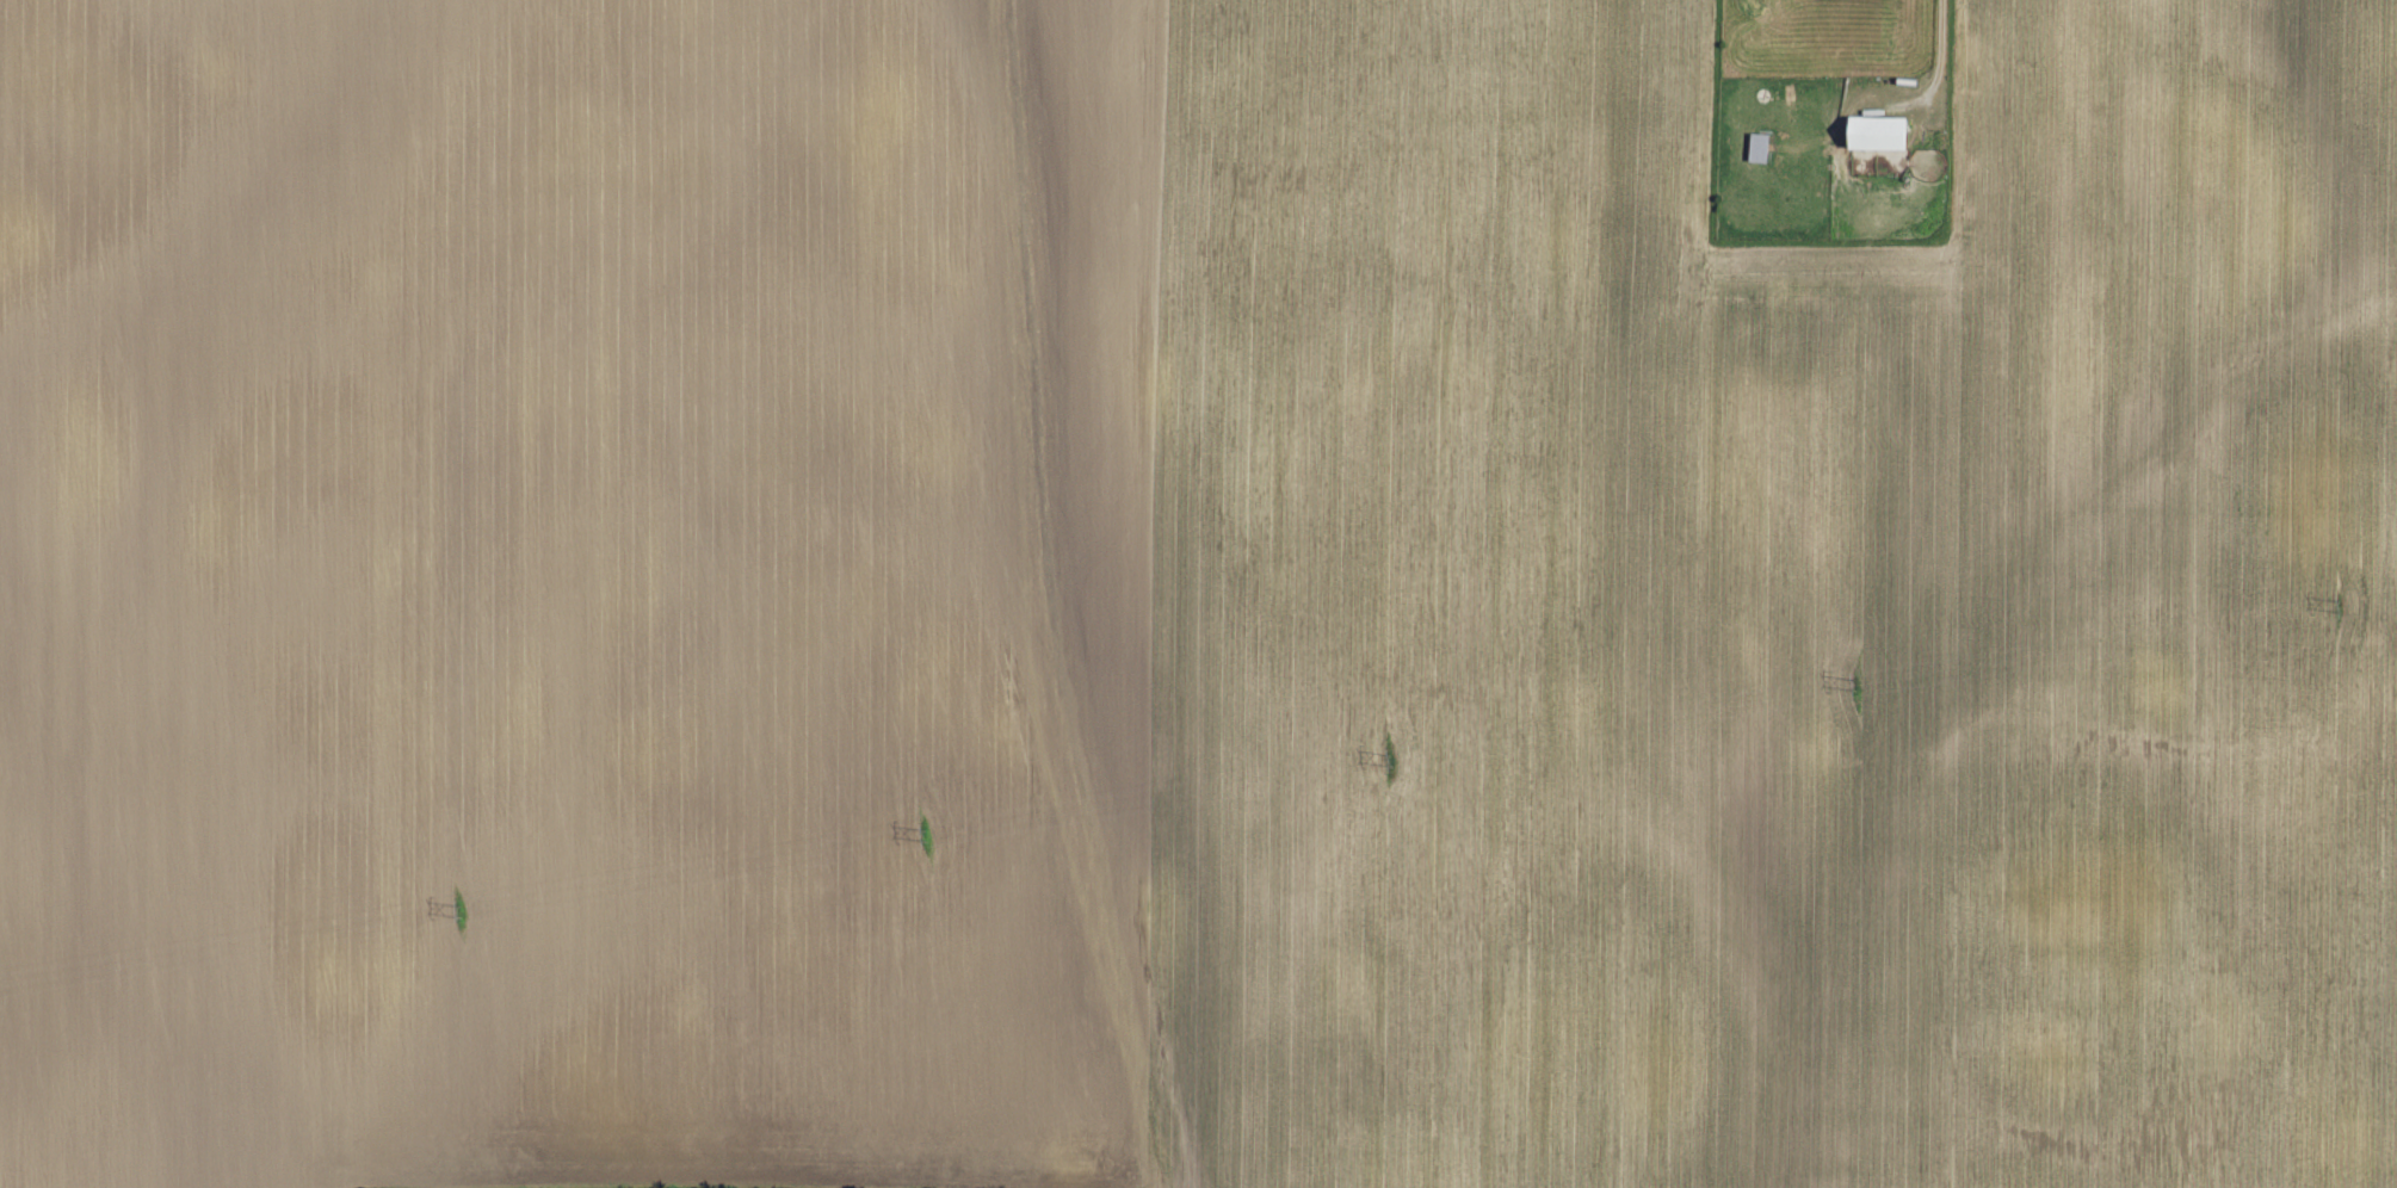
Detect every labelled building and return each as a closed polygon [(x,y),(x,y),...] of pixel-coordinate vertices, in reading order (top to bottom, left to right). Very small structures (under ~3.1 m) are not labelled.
[(1849,117),(1848,149),(1907,151),(1908,119),(1849,117)] [(1752,134),(1749,160),(1768,161),(1771,135),(1752,134)]
